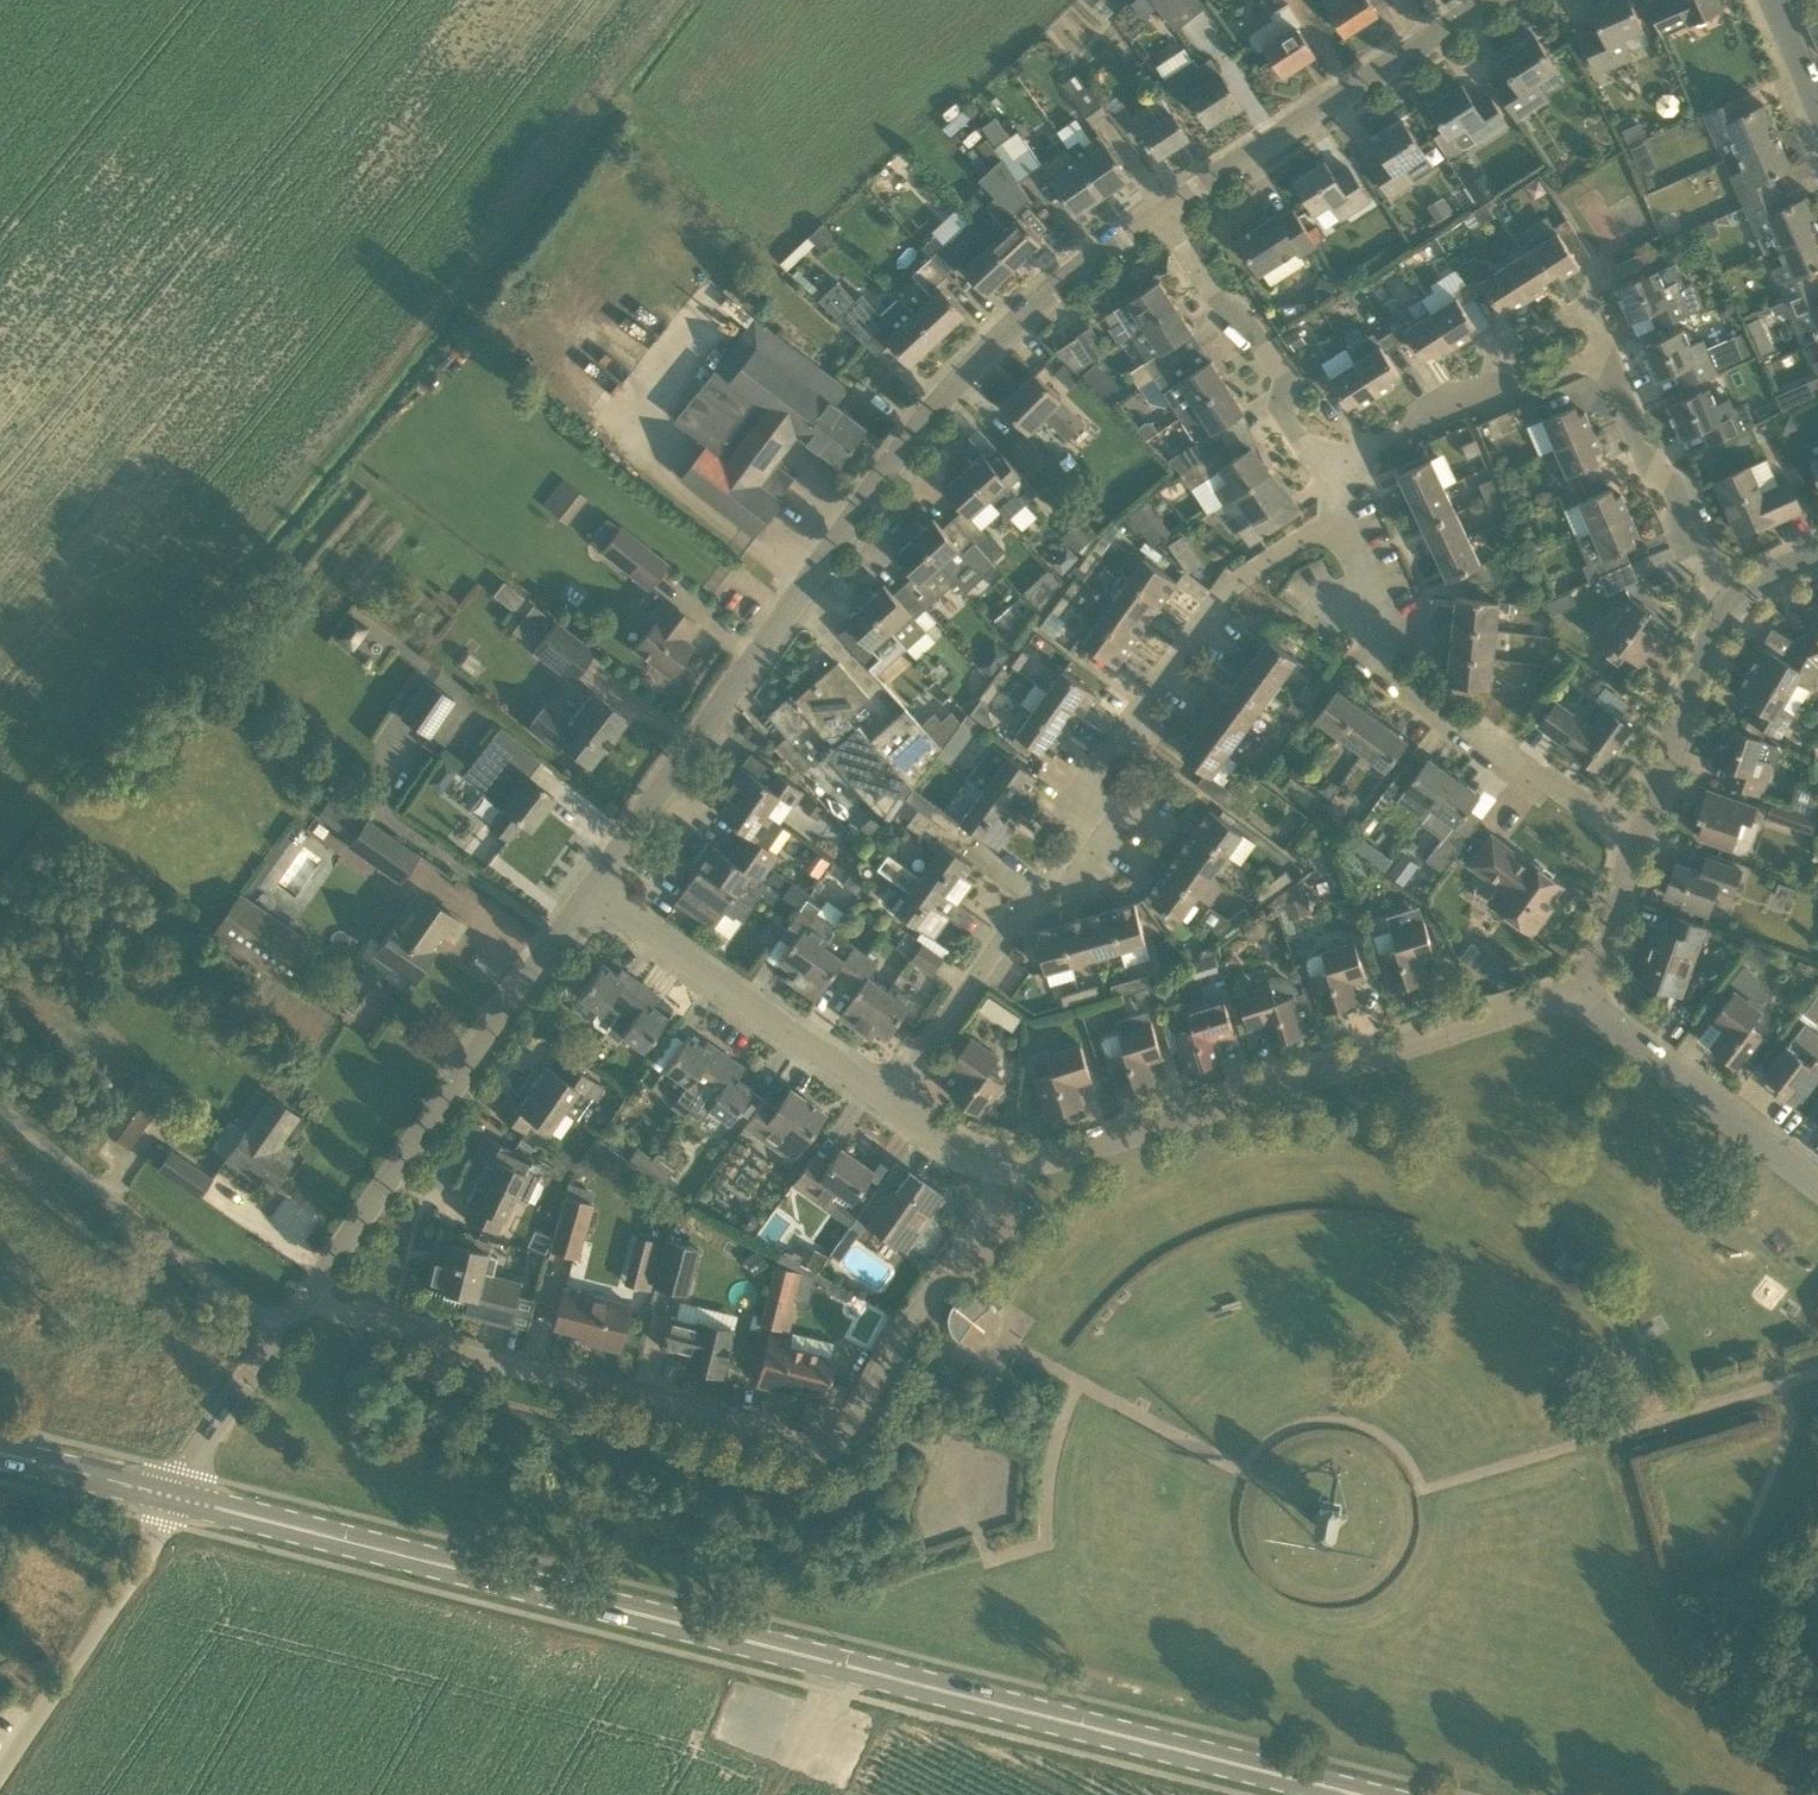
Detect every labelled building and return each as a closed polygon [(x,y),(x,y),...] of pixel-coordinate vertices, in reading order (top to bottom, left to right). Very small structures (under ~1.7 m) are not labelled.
[(1132,2),(1144,18),(1156,8),(1150,0),(1134,0),(1132,2)] [(1195,14),(1206,6),(1201,0),(1155,0),(1176,28),(1195,14)] [(1379,13),(1371,0),(1323,0),(1330,10),(1330,11),(1345,35),(1379,13)] [(1633,55),(1624,35),(1643,27),(1631,0),(1606,0),(1592,6),(1601,27),(1582,36),(1597,71),(1633,55)] [(1700,17),(1722,8),(1719,0),(1657,0),(1649,4),(1662,34),(1700,17)] [(1296,25),(1287,11),(1275,18),(1276,19),(1254,34),(1251,38),(1256,46),(1262,48),(1266,46),(1284,74),(1316,54),(1297,25),(1296,25)] [(1516,118),(1548,97),(1537,80),(1556,68),(1534,33),(1513,46),(1516,51),(1501,60),(1513,78),(1497,88),(1516,118)] [(1194,58),(1193,59),(1164,78),(1179,100),(1189,93),(1210,124),(1241,103),(1221,72),(1220,72),(1211,57),(1199,65),(1194,58)] [(1093,123),(1108,112),(1104,106),(1105,105),(1080,71),(1064,83),(1093,123)] [(1474,102),(1463,84),(1431,105),(1451,136),(1453,135),(1468,125),(1479,143),(1509,124),(1488,93),(1474,102)] [(1172,111),(1161,95),(1132,114),(1123,102),(1109,111),(1126,134),(1140,124),(1161,156),(1190,137),(1173,111),(1172,111)] [(1739,115),(1732,101),(1738,98),(1738,97),(1704,112),(1717,143),(1731,137),(1738,153),(1778,135),(1764,103),(1739,115)] [(998,118),(984,129),(997,146),(1011,136),(998,118)] [(1391,195),(1415,180),(1413,177),(1433,164),(1425,153),(1405,121),(1375,140),(1386,158),(1372,167),(1391,195)] [(1641,121),(1623,129),(1629,143),(1647,135),(1641,121)] [(995,147),(1002,157),(1019,180),(1043,163),(1019,130),(1011,136),(997,146),(995,147)] [(1130,176),(1100,133),(1084,144),(1081,139),(1069,147),(1080,161),(1103,195),(1105,193),(1106,194),(1116,187),(1115,186),(1130,176)] [(1745,206),(1773,193),(1766,178),(1792,167),(1778,135),(1738,153),(1745,169),(1731,175),(1745,206)] [(1645,140),(1630,147),(1636,160),(1651,154),(1645,140)] [(1080,161),(1069,147),(1043,164),(1047,170),(1077,213),(1091,203),(1092,204),(1102,197),(1101,196),(1103,195),(1080,161)] [(970,220),(1015,267),(1043,241),(1018,218),(1017,218),(1013,214),(1031,197),(1019,180),(1002,157),(980,178),(997,195),(970,220)] [(1338,180),(1325,160),(1295,180),(1316,212),(1332,201),(1342,217),(1370,199),(1350,167),(1349,168),(1351,172),(1338,180)] [(1484,172),(1466,184),(1478,204),(1497,192),(1484,172)] [(1773,193),(1745,206),(1750,216),(1759,237),(1772,231),(1779,246),(1817,229),(1817,224),(1806,197),(1780,208),(1773,193)] [(1444,196),(1429,206),(1439,221),(1454,211),(1444,196)] [(1487,202),(1480,207),(1474,211),(1482,223),(1495,214),(1487,202)] [(1317,244),(1294,209),(1279,218),(1276,214),(1239,238),(1261,272),(1263,271),(1272,283),(1306,261),(1301,254),(1317,244)] [(1563,277),(1581,266),(1564,239),(1576,231),(1568,218),(1555,226),(1558,231),(1534,246),(1553,276),(1559,272),(1563,277)] [(1715,219),(1701,225),(1706,237),(1720,231),(1715,219)] [(1015,267),(970,220),(952,237),(942,227),(923,245),(933,255),(950,274),(960,264),(964,268),(987,293),(1015,267)] [(825,224),(810,237),(815,242),(819,247),(834,232),(825,224)] [(1317,225),(1308,230),(1317,243),(1325,238),(1317,225)] [(1815,287),(1808,271),(1817,267),(1817,229),(1779,246),(1786,262),(1773,268),(1784,294),(1786,299),(1815,287)] [(1325,238),(1317,243),(1317,244),(1323,253),(1332,247),(1325,238)] [(1530,298),(1547,287),(1544,282),(1553,276),(1534,246),(1508,263),(1530,298)] [(1639,253),(1617,263),(1622,273),(1644,263),(1639,253)] [(943,288),(939,284),(950,274),(933,255),(913,274),(934,297),(915,314),(939,338),(966,312),(943,288)] [(1482,280),(1479,275),(1467,283),(1475,296),(1487,288),(1500,309),(1509,304),(1513,309),(1530,298),(1508,263),(1507,264),(1492,273),(1482,280)] [(1665,286),(1658,270),(1617,288),(1631,320),(1656,309),(1663,324),(1704,307),(1693,281),(1680,286),(1678,281),(1665,286)] [(1454,347),(1471,336),(1468,330),(1476,325),(1463,303),(1475,296),(1467,283),(1459,272),(1447,280),(1457,296),(1432,312),(1454,347)] [(1321,277),(1316,290),(1333,297),(1338,284),(1321,277)] [(838,280),(825,293),(819,298),(871,347),(884,335),(888,339),(911,364),(939,338),(915,314),(899,297),(881,314),(862,293),(856,299),(838,280)] [(1122,319),(1132,335),(1177,305),(1160,280),(1116,309),(1122,319)] [(1815,287),(1786,299),(1790,308),(1800,330),(1814,324),(1817,334),(1817,294),(1815,287)] [(1717,304),(1717,311),(1722,316),(1728,316),(1733,311),(1733,304),(1729,299),(1722,299),(1717,304)] [(1786,299),(1773,305),(1776,314),(1790,308),(1786,299)] [(1154,377),(1179,360),(1170,347),(1194,331),(1177,305),(1132,335),(1149,359),(1130,371),(1140,386),(1154,376),(1154,377)] [(1436,358),(1454,347),(1432,312),(1407,328),(1403,323),(1391,331),(1399,344),(1411,336),(1424,358),(1433,352),(1436,358)] [(1762,315),(1747,321),(1751,331),(1766,325),(1762,315)] [(755,319),(715,370),(677,419),(709,445),(683,477),(757,536),(784,501),(780,498),(797,477),(773,458),(795,430),(841,465),(868,429),(836,405),(848,388),(755,319)] [(1094,360),(1108,350),(1091,325),(1078,334),(1094,360)] [(1296,327),(1284,334),(1294,348),(1299,345),(1305,341),(1296,327)] [(1691,345),(1684,328),(1643,346),(1657,379),(1676,370),(1683,386),(1757,354),(1748,333),(1743,335),(1742,333),(1707,348),(1704,339),(1691,345)] [(1386,352),(1399,344),(1391,331),(1378,339),(1374,332),(1348,349),(1356,361),(1378,395),(1395,384),(1392,379),(1400,373),(1386,352)] [(1200,367),(1190,353),(1179,360),(1154,377),(1180,417),(1229,385),(1212,359),(1200,367)] [(1378,395),(1356,361),(1330,377),(1327,372),(1314,380),(1322,393),(1335,385),(1348,406),(1357,401),(1360,407),(1378,395)] [(1084,423),(1061,399),(1062,399),(1035,373),(1004,405),(1030,431),(1046,414),(1069,438),(1084,423)] [(1114,375),(1101,389),(1111,399),(1125,386),(1114,375)] [(1218,429),(1246,411),(1229,385),(1180,417),(1181,417),(1185,414),(1201,438),(1180,452),(1191,467),(1198,463),(1202,460),(1227,443),(1218,429)] [(1717,404),(1710,387),(1668,405),(1683,437),(1708,426),(1715,441),(1708,444),(1709,445),(1751,426),(1757,424),(1756,423),(1747,402),(1733,408),(1729,398),(1717,404)] [(1552,415),(1547,401),(1533,407),(1539,422),(1544,419),(1556,447),(1594,430),(1586,412),(1579,414),(1575,405),(1552,415)] [(1144,421),(1136,430),(1146,439),(1155,433),(1156,428),(1152,421),(1144,421)] [(1569,491),(1583,484),(1577,471),(1600,461),(1596,452),(1602,449),(1594,430),(1556,447),(1568,474),(1563,477),(1569,491)] [(1037,471),(1049,459),(1024,434),(1012,446),(1037,471)] [(1469,459),(1482,453),(1476,439),(1462,444),(1469,459)] [(1236,458),(1227,443),(1202,460),(1198,463),(1191,467),(1182,473),(1192,488),(1207,478),(1224,503),(1269,473),(1252,447),(1236,458)] [(993,461),(984,452),(973,461),(968,456),(960,463),(958,462),(990,498),(991,498),(1009,519),(1039,492),(1003,452),(993,461)] [(1481,564),(1431,459),(1399,474),(1449,579),(1466,571),(1472,584),(1497,579),(1488,561),(1481,564)] [(976,542),(987,533),(971,516),(990,498),(958,462),(958,463),(959,464),(950,472),(955,477),(945,487),(964,509),(954,518),(976,542)] [(1762,493),(1751,466),(1715,481),(1738,533),(1772,518),(1774,522),(1802,509),(1790,481),(1762,493)] [(1286,499),(1269,473),(1224,503),(1214,509),(1221,521),(1246,505),(1255,518),(1240,528),(1250,543),(1280,523),(1271,509),(1286,499)] [(566,523),(586,497),(563,478),(542,505),(566,523)] [(1486,498),(1499,492),(1493,478),(1480,484),(1486,498)] [(1589,498),(1583,484),(1569,491),(1575,504),(1581,502),(1592,529),(1630,513),(1622,494),(1616,497),(1612,488),(1589,498)] [(1492,511),(1505,506),(1499,492),(1486,498),(1492,511)] [(1146,501),(1129,516),(1154,544),(1171,529),(1146,501)] [(1204,507),(1186,518),(1190,524),(1208,513),(1204,507)] [(1605,574),(1619,567),(1631,562),(1625,549),(1636,544),(1632,535),(1638,532),(1630,513),(1592,529),(1604,557),(1599,559),(1584,566),(1591,580),(1601,576),(1605,574)] [(943,527),(935,518),(924,527),(919,521),(910,529),(909,528),(953,577),(983,551),(976,542),(954,518),(943,527)] [(619,528),(608,519),(591,541),(602,550),(648,587),(666,564),(620,527),(619,528)] [(1107,528),(1101,535),(1102,536),(1110,542),(1116,546),(1119,543),(1128,529),(1116,520),(1113,523),(1107,528)] [(1073,535),(1068,540),(1078,550),(1092,536),(1078,522),(1068,531),(1073,535)] [(926,608),(937,599),(957,582),(953,577),(909,528),(908,529),(909,530),(901,538),(906,543),(896,553),(915,574),(904,584),(926,608)] [(987,533),(976,542),(983,551),(991,560),(1004,549),(988,531),(987,533)] [(1182,535),(1169,544),(1177,556),(1187,550),(1183,545),(1187,542),(1182,535)] [(1099,557),(1110,542),(1102,536),(1091,551),(1099,557)] [(1540,537),(1530,541),(1534,552),(1544,547),(1540,537)] [(1110,542),(1099,557),(1106,562),(1116,546),(1110,542)] [(1059,569),(1076,557),(1069,546),(1052,558),(1059,569)] [(1088,572),(1099,557),(1091,551),(1080,566),(1088,572)] [(1099,557),(1088,572),(1095,577),(1106,562),(1099,557)] [(1163,603),(1178,581),(1144,557),(1128,578),(1163,603)] [(1608,593),(1638,580),(1631,562),(1619,567),(1605,574),(1601,576),(1608,593)] [(1148,624),(1163,603),(1128,578),(1113,599),(1148,624)] [(1495,600),(1497,579),(1472,584),(1471,597),(1457,596),(1448,683),(1491,687),(1500,601),(1495,600)] [(1075,580),(1064,595),(1072,601),(1083,586),(1075,580)] [(504,581),(493,595),(515,611),(525,598),(525,597),(504,581)] [(894,593),(885,583),(875,593),(870,588),(862,596),(860,594),(859,594),(908,647),(928,629),(917,617),(926,608),(904,584),(894,593)] [(877,675),(908,647),(859,594),(861,597),(852,604),(857,609),(846,619),(859,633),(848,643),(877,675)] [(1061,616),(1072,601),(1064,595),(1053,610),(1061,616)] [(1559,597),(1547,602),(1552,615),(1564,609),(1559,597)] [(1657,616),(1631,597),(1621,609),(1616,605),(1592,636),(1617,655),(1622,648),(1641,663),(1659,637),(1648,629),(1657,616)] [(525,598),(515,611),(504,624),(521,637),(541,610),(525,598)] [(668,674),(684,655),(679,651),(697,625),(663,598),(651,614),(656,618),(634,647),(668,674)] [(1133,644),(1148,624),(1113,599),(1098,620),(1133,644)] [(1011,604),(995,620),(1011,637),(1028,621),(1011,604)] [(1807,609),(1816,630),(1796,639),(1817,664),(1817,604),(1807,609)] [(1117,666),(1133,644),(1098,620),(1083,641),(1117,666)] [(572,680),(594,652),(556,622),(534,650),(572,680)] [(1281,682),(1297,660),(1298,659),(1269,638),(1252,661),(1281,682)] [(1796,639),(1784,658),(1765,646),(1750,670),(1791,694),(1798,682),(1810,689),(1817,677),(1817,664),(1796,639)] [(1551,660),(1566,670),(1576,656),(1561,646),(1551,660)] [(1021,671),(1032,656),(1024,650),(1013,665),(1021,671)] [(982,659),(978,665),(993,676),(999,667),(988,659),(982,659)] [(1263,705),(1281,682),(1252,661),(1235,684),(1263,705)] [(847,717),(870,697),(839,662),(797,700),(793,695),(771,715),(792,739),(813,721),(826,735),(827,734),(837,746),(828,754),(889,823),(943,748),(922,725),(907,708),(871,740),(859,726),(857,729),(847,717)] [(1001,687),(1008,678),(1011,673),(1003,667),(993,681),(1001,687)] [(1082,715),(1097,693),(1063,669),(1048,690),(1082,715)] [(1781,738),(1796,714),(1783,707),(1791,694),(1750,670),(1736,695),(1756,706),(1748,719),(1781,738)] [(409,714),(435,735),(461,701),(435,681),(409,714)] [(981,697),(989,703),(1001,687),(993,681),(981,697)] [(1309,703),(1318,692),(1306,683),(1298,694),(1309,703)] [(1246,729),(1263,705),(1235,684),(1218,708),(1246,729)] [(1606,684),(1595,699),(1608,708),(1619,717),(1630,702),(1606,684)] [(1341,735),(1362,706),(1338,689),(1317,717),(1341,735)] [(1067,736),(1082,715),(1048,690),(1033,711),(1067,736)] [(613,735),(627,718),(594,691),(574,716),(569,713),(566,716),(547,701),(527,728),(556,750),(561,744),(589,766),(603,748),(605,750),(615,737),(613,735)] [(1298,694),(1292,702),(1289,707),(1300,715),(1309,703),(1298,694)] [(990,704),(989,703),(981,697),(970,711),(991,727),(995,721),(990,704)] [(1594,727),(1557,700),(1539,724),(1601,770),(1633,727),(1619,717),(1608,708),(1594,727)] [(1364,752),(1385,723),(1362,706),(1341,735),(1364,752)] [(1229,752),(1246,729),(1218,708),(1200,731),(1229,752)] [(962,722),(953,711),(942,721),(936,713),(922,725),(943,748),(960,724),(960,725),(962,722)] [(1051,757),(1067,736),(1033,711),(1017,733),(1051,757)] [(970,732),(978,720),(968,713),(962,722),(960,725),(970,732)] [(1387,769),(1408,740),(1385,723),(1364,752),(1387,769)] [(1762,739),(1728,727),(1721,744),(1719,744),(1713,760),(1738,769),(1732,785),(1761,795),(1772,765),(1776,766),(1782,750),(1779,745),(1762,739)] [(1264,742),(1275,750),(1284,738),(1273,730),(1264,742)] [(1212,775),(1212,774),(1229,752),(1200,731),(1183,754),(1212,775)] [(1266,762),(1275,750),(1264,742),(1255,754),(1266,762)] [(483,792),(508,760),(486,744),(462,775),(483,792)] [(1023,816),(1040,793),(1030,786),(1038,775),(1009,754),(999,769),(983,758),(969,776),(986,788),(1023,816)] [(1456,775),(1430,756),(1419,770),(1407,761),(1373,806),(1382,813),(1387,817),(1399,800),(1423,818),(1456,775)] [(527,777),(510,764),(498,779),(515,793),(504,808),(490,827),(507,840),(521,821),(530,828),(554,797),(528,777),(527,777)] [(767,782),(741,765),(727,785),(768,813),(781,822),(794,803),(795,804),(805,790),(776,770),(767,782)] [(1444,871),(1483,817),(1471,808),(1481,795),(1456,775),(1423,818),(1446,835),(1428,860),(1444,871)] [(1296,796),(1304,785),(1292,776),(1284,787),(1296,796)] [(1321,779),(1315,787),(1330,797),(1339,785),(1338,784),(1331,779),(1330,779),(1321,779)] [(748,832),(739,844),(773,867),(773,866),(783,873),(792,862),(788,859),(771,847),(786,826),(781,822),(768,813),(727,785),(726,787),(730,790),(724,799),(728,802),(721,813),(748,832)] [(1308,805),(1316,794),(1304,785),(1296,796),(1308,805)] [(986,788),(961,822),(999,849),(1016,826),(1006,819),(1013,809),(1023,816),(986,788)] [(1231,809),(1240,796),(1229,788),(1220,800),(1231,809)] [(1739,849),(1744,849),(1748,846),(1751,843),(1758,824),(1753,822),(1758,807),(1707,789),(1698,817),(1704,819),(1698,835),(1739,849)] [(401,882),(419,855),(332,794),(317,815),(352,839),(348,845),(401,882)] [(810,797),(802,807),(817,819),(825,809),(810,797)] [(1817,817),(1817,816),(1774,800),(1768,816),(1813,832),(1817,817)] [(939,853),(921,877),(959,904),(976,881),(966,874),(974,864),(962,855),(938,838),(947,827),(920,808),(909,824),(935,843),(931,847),(939,853)] [(1228,854),(1243,833),(1230,823),(1219,815),(1210,809),(1195,830),(1228,854)] [(1222,811),(1219,815),(1230,823),(1233,819),(1234,817),(1223,809),(1222,811)] [(875,815),(862,826),(869,835),(882,823),(875,815)] [(1338,836),(1346,825),(1334,816),(1326,828),(1338,836)] [(1213,875),(1228,854),(1195,830),(1180,851),(1213,875)] [(1531,861),(1494,830),(1470,863),(1508,892),(1497,907),(1533,933),(1548,913),(1544,911),(1564,885),(1533,859),(1531,861)] [(1359,831),(1351,842),(1368,855),(1376,844),(1359,831)] [(712,844),(697,865),(750,902),(755,905),(770,883),(765,879),(773,867),(739,844),(730,857),(712,844)] [(1198,896),(1213,875),(1180,851),(1164,872),(1198,896)] [(1419,865),(1403,853),(1392,869),(1408,880),(1419,865)] [(959,904),(921,877),(890,854),(880,868),(911,891),(897,910),(901,913),(898,918),(909,926),(913,921),(922,928),(935,938),(952,914),(942,907),(949,898),(959,905),(959,904)] [(1734,894),(1742,869),(1707,857),(1702,871),(1677,863),(1666,894),(1685,901),(1684,904),(1708,913),(1717,888),(1734,894)] [(837,864),(830,875),(842,884),(849,873),(837,864)] [(755,905),(750,902),(697,865),(690,875),(694,877),(677,901),(715,927),(726,911),(736,918),(738,915),(744,920),(755,905)] [(774,868),(767,878),(779,886),(786,876),(782,874),(779,872),(774,868)] [(1271,882),(1277,890),(1293,879),(1287,871),(1271,882)] [(1182,917),(1198,896),(1164,872),(1149,893),(1182,917)] [(859,894),(867,883),(852,873),(844,883),(859,894)] [(1304,897),(1299,881),(1277,898),(1280,905),(1286,903),(1304,897)] [(1262,901),(1277,890),(1271,882),(1256,893),(1262,901)] [(1779,882),(1775,895),(1790,900),(1795,886),(1779,882)] [(320,946),(286,924),(240,893),(239,892),(212,933),(293,986),(320,946)] [(454,940),(465,925),(418,892),(375,953),(414,979),(434,950),(431,947),(441,932),(454,940)] [(1346,892),(1334,896),(1338,907),(1350,903),(1346,892)] [(1307,896),(1304,897),(1286,903),(1291,919),(1293,919),(1313,913),(1307,896)] [(796,985),(826,944),(839,924),(820,911),(822,907),(808,898),(781,936),(793,945),(782,961),(793,969),(789,973),(798,980),(795,984),(796,985)] [(1121,949),(1147,942),(1136,902),(1110,910),(1121,949)] [(1269,903),(1263,907),(1264,914),(1271,917),(1277,912),(1275,905),(1269,903)] [(1291,919),(1286,903),(1280,905),(1289,934),(1297,931),(1293,919),(1291,919)] [(1237,926),(1252,914),(1246,906),(1230,918),(1237,926)] [(1097,956),(1121,949),(1110,910),(1085,917),(1097,956)] [(1682,995),(1706,926),(1676,915),(1670,931),(1654,926),(1648,945),(1652,947),(1641,980),(1682,995)] [(1072,963),(1097,956),(1085,917),(1061,924),(1072,963)] [(772,918),(758,938),(769,946),(779,932),(780,933),(785,927),(772,918)] [(1222,937),(1237,926),(1230,918),(1226,921),(1225,920),(1215,928),(1222,937)] [(1392,991),(1427,980),(1419,954),(1434,949),(1425,919),(1391,930),(1375,935),(1381,952),(1379,953),(1392,991)] [(1075,977),(1072,963),(1061,924),(1035,931),(1049,985),(1075,977)] [(922,928),(917,936),(924,942),(945,956),(950,949),(935,938),(922,928)] [(1323,1013),(1358,1002),(1350,976),(1365,971),(1355,941),(1323,951),(1323,952),(1312,955),(1309,959),(1308,964),(1311,975),(1323,1013)] [(934,973),(945,957),(945,956),(924,942),(913,958),(934,973)] [(846,958),(826,944),(796,985),(817,999),(835,974),(847,982),(867,954),(855,945),(846,958)] [(1755,945),(1744,959),(1759,971),(1770,957),(1755,945)] [(1216,948),(1189,957),(1197,984),(1224,976),(1216,948)] [(862,1031),(890,990),(870,975),(879,962),(867,954),(847,982),(858,991),(841,1016),(862,1031)] [(1495,957),(1482,973),(1501,987),(1524,978),(1495,957)] [(618,974),(603,963),(579,997),(599,1010),(594,1019),(595,1023),(606,1031),(640,982),(621,969),(618,974)] [(1731,981),(1750,996),(1751,997),(1762,984),(1764,981),(1744,964),(1731,981)] [(578,966),(572,976),(581,982),(587,973),(578,966)] [(1149,975),(1130,980),(1133,990),(1152,985),(1149,975)] [(1315,1026),(1305,993),(1301,994),(1299,989),(1292,982),(1284,978),(1274,977),(1270,978),(1271,983),(1238,993),(1248,1024),(1263,1019),(1272,1045),(1307,1033),(1306,1029),(1315,1026)] [(1115,995),(1133,990),(1130,980),(1112,985),(1115,995)] [(644,1050),(667,1017),(652,1006),(659,995),(640,982),(606,1031),(619,1040),(623,1035),(644,1050)] [(1153,987),(1158,1005),(1174,1000),(1169,982),(1153,987)] [(889,1037),(914,1000),(894,985),(890,990),(862,1031),(863,1031),(866,1027),(875,1033),(878,1028),(889,1037)] [(1098,985),(1080,990),(1082,1000),(1101,995),(1098,985)] [(1151,986),(1135,990),(1139,1002),(1154,998),(1151,986)] [(1807,1006),(1817,1011),(1817,987),(1816,986),(1807,1006)] [(1065,1005),(1082,1000),(1080,990),(1062,995),(1065,1005)] [(1741,1070),(1766,1038),(1751,1026),(1763,1012),(1736,991),(1716,1016),(1729,1025),(1712,1047),(1741,1070)] [(989,995),(981,1007),(992,1015),(996,1018),(1005,1005),(1001,1003),(989,995)] [(1188,1072),(1224,1060),(1215,1034),(1234,1028),(1224,998),(1188,1010),(1178,1013),(1174,1019),(1174,1026),(1188,1072)] [(1161,1051),(1151,1021),(1101,1038),(1120,1094),(1155,1082),(1147,1056),(1161,1051)] [(703,1046),(688,1035),(665,1068),(686,1083),(671,1104),(684,1113),(726,1054),(707,1041),(703,1046)] [(981,1116),(1005,1083),(990,1072),(1000,1057),(972,1037),(954,1063),(967,1072),(951,1094),(981,1116)] [(1817,1081),(1817,1056),(1794,1037),(1765,1074),(1779,1085),(1775,1090),(1798,1108),(1817,1081)] [(575,1041),(570,1048),(582,1057),(589,1047),(581,1041),(575,1041)] [(1049,1116),(1084,1105),(1076,1079),(1091,1074),(1081,1044),(1048,1055),(1054,1072),(1037,1078),(1049,1116)] [(729,1122),(753,1088),(737,1078),(745,1067),(726,1054),(684,1113),(697,1122),(708,1107),(729,1122)] [(604,1088),(567,1061),(558,1073),(545,1065),(529,1087),(564,1110),(576,1118),(592,1096),(596,1099),(604,1088)] [(129,1148),(142,1128),(162,1098),(137,1081),(103,1130),(129,1148)] [(564,1110),(529,1087),(515,1107),(505,1100),(496,1112),(525,1133),(533,1121),(548,1131),(564,1110)] [(824,1112),(791,1088),(777,1108),(763,1098),(744,1125),(791,1158),(824,1112)] [(274,1150),(298,1115),(270,1096),(246,1131),(246,1130),(226,1157),(272,1189),(291,1161),(274,1150)] [(527,1202),(542,1172),(529,1166),(532,1159),(483,1135),(477,1149),(488,1155),(477,1178),(514,1196),(527,1202)] [(581,1167),(599,1178),(615,1153),(597,1142),(581,1167)] [(158,1143),(147,1159),(155,1164),(166,1148),(158,1143)] [(636,1146),(627,1160),(643,1171),(653,1158),(636,1146)] [(660,1147),(653,1158),(672,1172),(680,1161),(660,1147)] [(872,1169),(841,1147),(828,1165),(813,1154),(792,1183),(823,1205),(833,1191),(851,1204),(841,1218),(851,1224),(857,1215),(875,1189),(864,1181),(872,1169)] [(199,1197),(211,1179),(167,1148),(166,1148),(155,1164),(154,1165),(199,1197)] [(663,1185),(672,1172),(653,1158),(643,1171),(663,1185)] [(875,1189),(857,1215),(863,1220),(907,1250),(944,1196),(909,1171),(889,1199),(875,1189)] [(497,1233),(514,1196),(477,1178),(466,1202),(471,1205),(465,1218),(497,1233)] [(578,1259),(593,1203),(567,1196),(551,1251),(578,1259)] [(741,1214),(738,1221),(742,1228),(749,1231),(756,1228),(758,1220),(755,1213),(748,1211),(741,1214)] [(851,1224),(845,1232),(855,1239),(863,1227),(860,1224),(863,1220),(857,1216),(851,1224)] [(509,1325),(520,1282),(492,1275),(496,1257),(487,1254),(487,1252),(436,1239),(425,1284),(469,1294),(464,1314),(509,1325)] [(686,1294),(698,1248),(666,1240),(654,1285),(686,1294)] [(635,1241),(631,1254),(655,1260),(658,1247),(635,1241)] [(759,1247),(744,1256),(753,1271),(768,1263),(759,1247)] [(793,1302),(801,1271),(774,1265),(767,1295),(760,1324),(789,1332),(797,1303),(793,1302)] [(854,1293),(828,1279),(825,1284),(827,1290),(845,1300),(851,1298),(854,1293)] [(619,1350),(631,1304),(564,1287),(554,1326),(595,1337),(593,1344),(619,1350)] [(997,1309),(994,1303),(989,1299),(983,1296),(974,1294),(966,1296),(958,1300),(952,1307),(950,1316),(950,1325),(954,1333),(960,1340),(974,1319),(992,1304),(994,1307),(996,1310),(997,1309)] [(696,1324),(671,1317),(663,1348),(682,1353),(683,1348),(690,1349),(685,1367),(722,1376),(734,1330),(697,1321),(696,1324)] [(834,1357),(788,1345),(790,1339),(770,1333),(757,1384),(760,1385),(761,1384),(759,1383),(764,1363),(781,1368),(778,1382),(825,1394),(834,1357)] [(1312,1522),(1328,1535),(1335,1535),(1348,1519),(1347,1512),(1332,1499),(1325,1500),(1312,1515),(1312,1522)]
